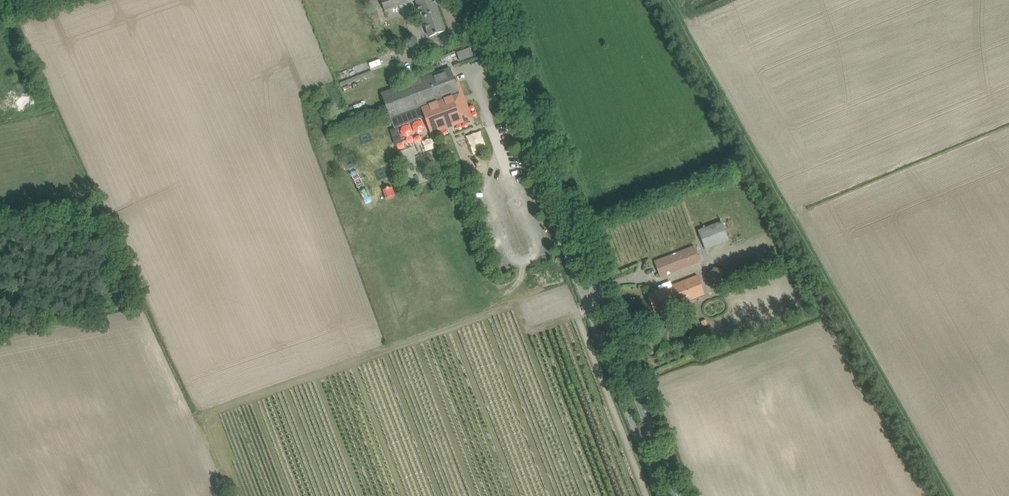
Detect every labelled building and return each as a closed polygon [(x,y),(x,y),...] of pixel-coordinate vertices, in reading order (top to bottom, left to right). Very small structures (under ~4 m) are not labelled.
[(384,11),(415,0),(380,0),(384,11)] [(429,37),(445,31),(434,0),(416,0),(429,37)] [(456,53),(459,61),(459,62),(473,57),(470,48),(456,53)] [(429,103),(391,117),(395,128),(425,117),(430,131),(468,117),(450,68),(420,80),(429,103)] [(372,70),(339,82),(341,86),(365,77),(366,79),(374,76),(372,70)] [(382,94),(391,117),(429,103),(420,80),(382,94)] [(400,149),(402,157),(415,155),(414,146),(400,149)] [(721,220),(698,229),(705,249),(729,240),(721,220)] [(694,246),(664,258),(654,261),(661,277),(700,261),(694,246)] [(714,267),(707,276),(710,286),(721,289),(729,280),(725,269),(714,267)] [(655,313),(665,310),(705,294),(697,275),(669,286),(668,284),(664,286),(665,288),(648,294),(655,313)]
